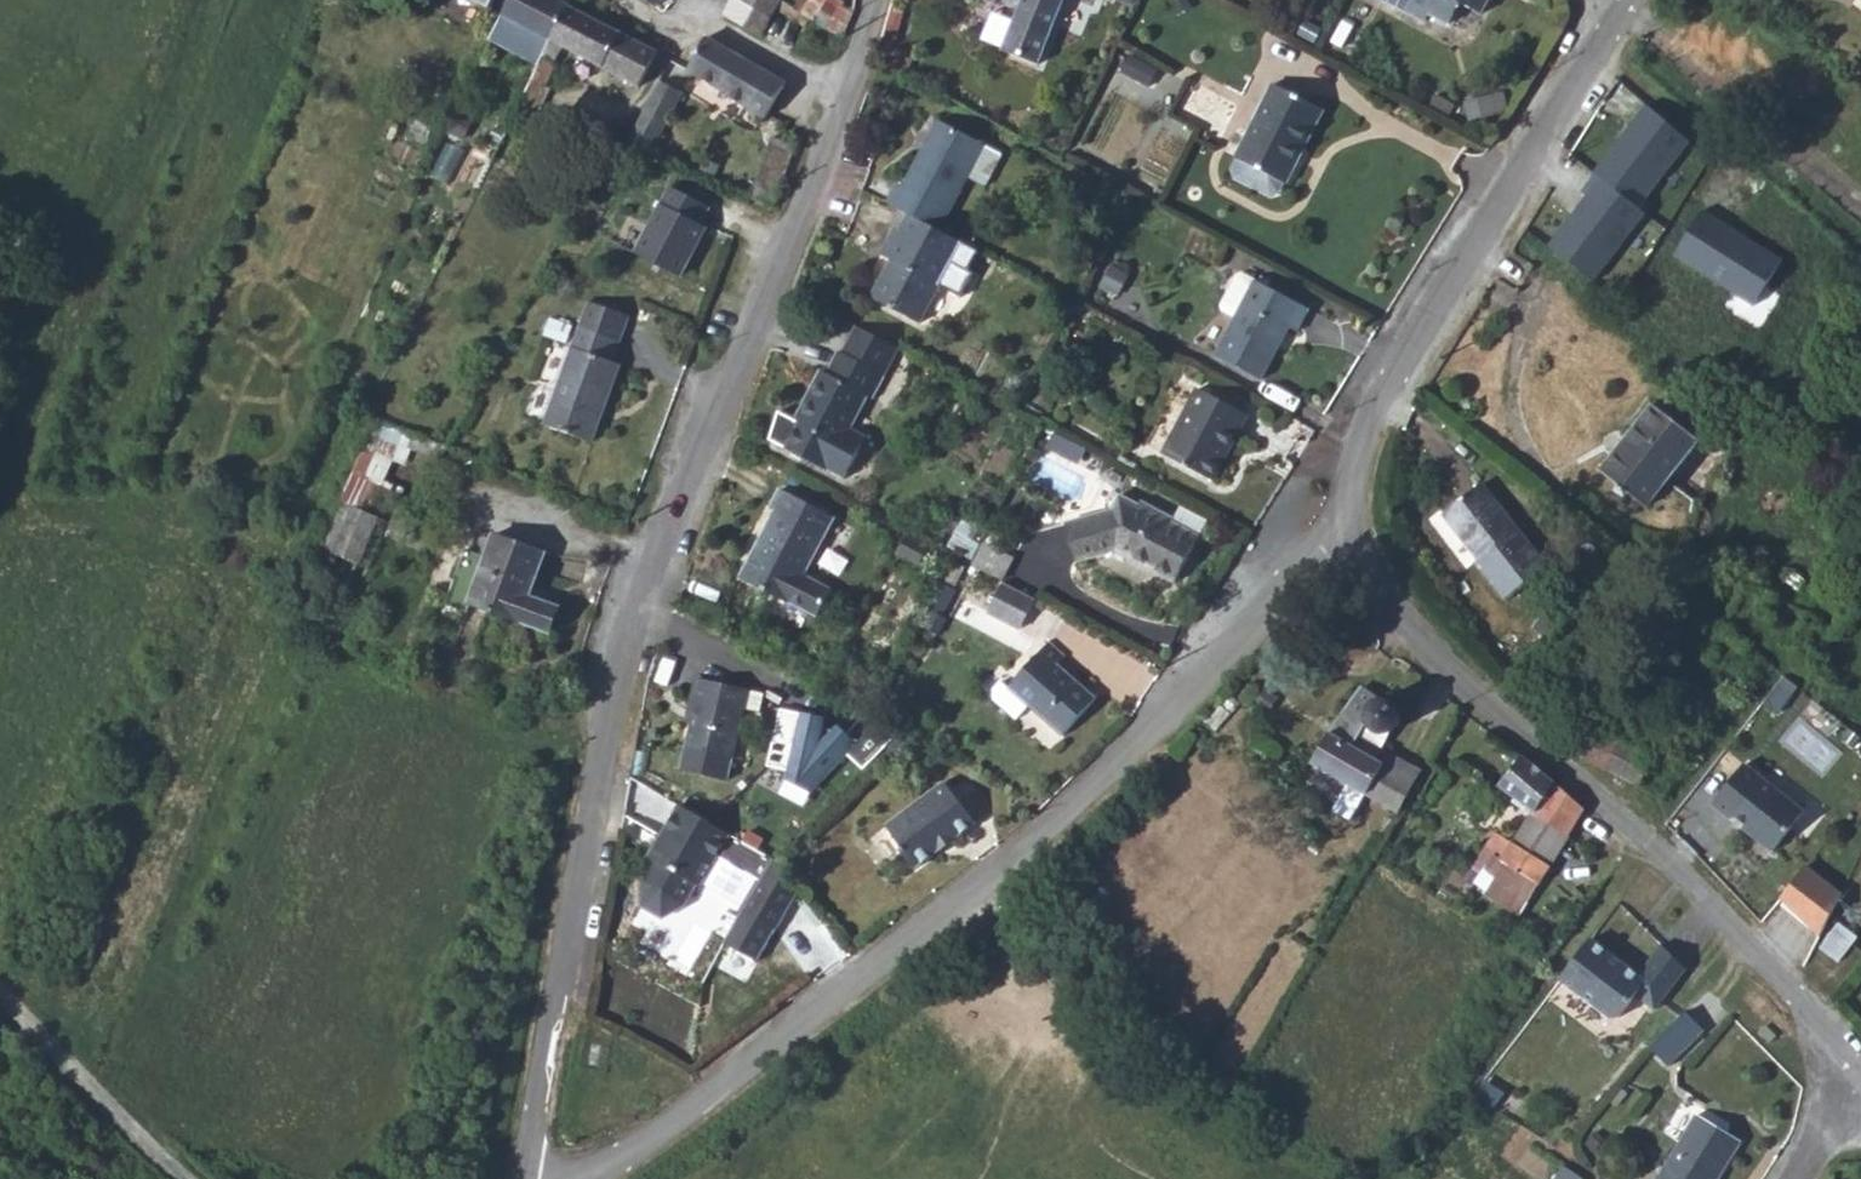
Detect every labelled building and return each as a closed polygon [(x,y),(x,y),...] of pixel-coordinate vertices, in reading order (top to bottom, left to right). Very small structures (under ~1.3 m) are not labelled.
[(551,38),(569,3),(563,0),(510,0),(510,1),(503,14),(551,38)] [(741,24),(753,0),(729,0),(722,15),(741,24)] [(741,24),(762,34),(779,0),(753,0),(741,24)] [(800,12),(808,0),(798,0),(793,8),(800,12)] [(800,12),(828,26),(841,4),(843,1),(841,0),(808,0),(800,12)] [(1019,8),(1001,51),(1034,65),(1062,0),(998,0),(1019,8)] [(1423,20),(1429,11),(1447,21),(1459,1),(1481,13),(1488,0),(1386,0),(1423,20)] [(551,38),(639,84),(656,50),(569,3),(551,38)] [(828,26),(843,34),(853,9),(841,4),(828,26)] [(795,89),(707,37),(688,69),(776,120),(795,89)] [(1132,54),(1125,68),(1150,81),(1157,67),(1132,54)] [(683,90),(662,78),(639,120),(661,131),(683,90)] [(1271,84),(1233,158),(1283,183),(1320,109),(1271,84)] [(1642,106),(1591,174),(1595,177),(1638,210),(1689,141),(1642,106)] [(573,167),(591,175),(614,132),(585,116),(573,141),(584,145),(573,167)] [(651,149),(661,131),(639,120),(629,138),(651,149)] [(900,186),(890,206),(939,231),(967,179),(985,147),(939,123),(904,188),(900,186)] [(773,136),(756,182),(776,193),(795,144),(773,136)] [(1002,156),(985,147),(967,179),(985,188),(1002,156)] [(1283,183),(1233,158),(1228,171),(1231,178),(1268,197),(1277,194),(1283,183)] [(1645,214),(1638,210),(1595,177),(1542,247),(1592,285),(1645,214)] [(672,186),(637,252),(680,275),(707,225),(701,222),(710,206),(672,186)] [(1702,210),(1671,259),(1751,308),(1782,260),(1702,210)] [(893,262),(875,300),(922,325),(956,260),(897,230),(884,255),(893,262)] [(1232,316),(1252,278),(1239,272),(1233,274),(1217,303),(1219,309),(1232,316)] [(1232,316),(1212,354),(1259,379),(1286,328),(1292,331),(1305,307),(1252,278),(1232,316)] [(546,423),(591,440),(619,363),(611,360),(625,316),(588,303),(546,423)] [(862,455),(845,446),(854,429),(871,397),(875,400),(902,349),(859,327),(844,354),(841,352),(830,375),(825,372),(799,422),(782,413),(774,441),(848,480),(862,455)] [(1191,387),(1155,453),(1206,479),(1241,415),(1191,387)] [(1651,404),(1597,471),(1646,508),(1699,441),(1651,404)] [(871,438),(854,429),(845,446),(862,455),(871,438)] [(333,552),(358,562),(378,516),(361,509),(363,504),(373,507),(391,463),(362,451),(337,512),(347,518),(333,552)] [(1480,487),(1443,516),(1477,561),(1475,562),(1504,600),(1545,570),(1480,487)] [(774,510),(739,576),(815,616),(829,589),(801,575),(831,516),(779,489),(770,507),(774,510)] [(1172,582),(1197,537),(1169,523),(1172,518),(1140,501),(1136,504),(1116,494),(1106,511),(1065,523),(1075,561),(1112,551),(1172,582)] [(1169,523),(1197,537),(1206,521),(1179,505),(1172,518),(1169,523)] [(470,602),(549,631),(558,606),(528,596),(543,551),(480,529),(475,541),(488,546),(470,602)] [(1004,576),(1015,557),(987,541),(976,561),(1004,576)] [(1018,631),(1035,599),(1000,580),(984,613),(1018,631)] [(919,630),(935,639),(945,620),(940,617),(954,590),(946,587),(931,613),(929,612),(919,630)] [(1047,641),(1008,687),(1029,705),(1062,734),(1094,697),(1056,665),(1062,656),(1047,641)] [(731,782),(745,709),(749,690),(694,678),(691,696),(695,697),(679,769),(731,782)] [(993,703),(1014,722),(1029,705),(1008,687),(1001,683),(992,691),(993,703)] [(1384,698),(1364,686),(1326,736),(1310,763),(1342,781),(1364,793),(1384,762),(1353,744),(1365,724),(1365,717),(1367,710),(1371,704),(1377,700),(1384,698)] [(745,709),(760,713),(765,693),(749,690),(745,709)] [(782,710),(770,767),(789,771),(788,781),(811,793),(860,744),(843,726),(827,736),(832,719),(782,710)] [(1592,731),(1577,759),(1636,789),(1640,785),(1657,793),(1674,759),(1656,750),(1651,758),(1592,731)] [(917,746),(897,734),(887,750),(908,762),(917,746)] [(1531,811),(1529,816),(1563,842),(1582,811),(1523,755),(1498,788),(1531,811)] [(1740,763),(1709,805),(1729,821),(1732,817),(1744,826),(1741,830),(1769,852),(1801,811),(1740,763)] [(1326,808),(1346,821),(1364,793),(1342,781),(1326,808)] [(941,786),(887,826),(904,849),(899,852),(913,869),(971,826),(941,786)] [(776,931),(797,893),(773,860),(672,804),(643,856),(648,860),(642,869),(642,895),(662,907),(684,893),(690,882),(693,883),(696,879),(739,903),(737,907),(776,931)] [(1529,816),(1502,860),(1484,848),(1469,868),(1477,874),(1481,869),(1493,877),(1483,893),(1517,915),(1563,842),(1529,816)] [(1775,907),(1818,939),(1840,895),(1805,868),(1775,907)] [(1837,963),(1856,936),(1836,922),(1818,947),(1837,963)] [(1638,977),(1590,941),(1560,982),(1611,1021),(1618,1020),(1635,997),(1654,1011),(1685,971),(1661,947),(1638,977)] [(1671,1069),(1705,1033),(1685,1014),(1650,1050),(1671,1069)] [(1655,1178),(1717,1178),(1739,1143),(1695,1116),(1655,1178)]
